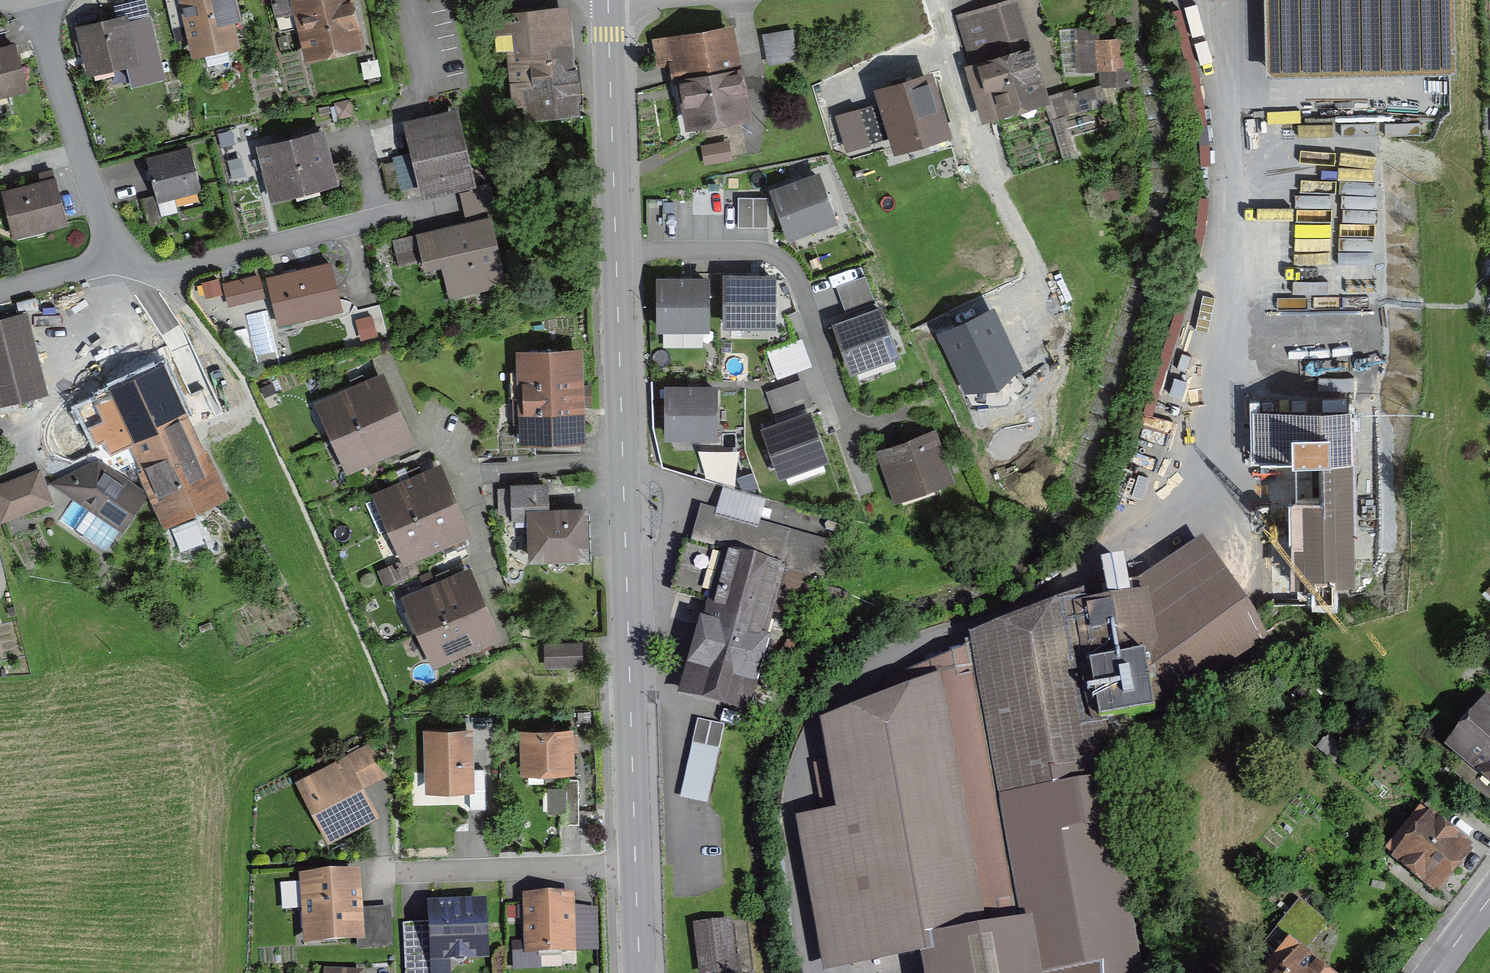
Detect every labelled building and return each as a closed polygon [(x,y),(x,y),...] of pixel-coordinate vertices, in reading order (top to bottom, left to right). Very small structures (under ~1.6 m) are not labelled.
[(236,43),(230,22),(238,20),(233,0),(184,0),(183,0),(171,0),(167,1),(173,27),(188,24),(195,53),(236,43)] [(314,53),(354,44),(343,0),(282,0),(273,2),(280,31),(308,25),(314,53)] [(1271,77),(1453,71),(1450,0),(1268,0),(1271,77)] [(978,68),(981,67),(995,110),(1039,97),(1010,5),(964,20),(978,68)] [(525,114),(573,109),(563,11),(495,18),(499,50),(508,49),(512,83),(522,82),(525,114)] [(83,31),(92,69),(132,60),(123,21),(83,31)] [(771,62),(800,58),(795,28),(767,32),(771,62)] [(732,71),(725,29),(657,42),(661,66),(673,64),(676,81),(689,79),(732,71)] [(1129,66),(1124,66),(1122,38),(1096,39),(1096,42),(1081,43),(1083,71),(1109,69),(1110,85),(1130,84),(1129,66)] [(7,94),(26,88),(15,46),(0,50),(0,91),(5,89),(7,94)] [(689,79),(697,120),(740,113),(732,71),(689,79)] [(928,77),(882,89),(885,102),(856,110),(864,140),(894,132),(897,143),(943,130),(928,77)] [(1059,119),(1072,115),(1071,113),(1102,103),(1098,92),(1068,101),(1066,95),(1053,98),(1059,119)] [(411,127),(426,190),(457,183),(468,180),(453,117),(411,127)] [(325,182),(322,168),(329,166),(321,135),(294,141),(294,144),(277,148),(276,146),(262,150),(274,195),(325,182)] [(704,147),(707,162),(729,158),(726,143),(704,147)] [(163,222),(157,199),(201,188),(191,149),(147,161),(156,195),(142,198),(149,226),(163,222)] [(383,165),(390,192),(404,189),(397,161),(383,165)] [(774,192),(790,236),(834,220),(818,176),(774,192)] [(490,183),(470,188),(468,180),(457,183),(468,229),(486,225),(484,217),(498,214),(490,183)] [(44,223),(45,228),(65,223),(54,181),(4,193),(13,230),(44,223)] [(738,197),(738,227),(768,228),(768,198),(738,197)] [(454,293),(500,282),(486,225),(468,229),(441,235),(440,229),(394,240),(399,260),(426,253),(430,268),(447,264),(454,293)] [(301,311),(339,302),(331,265),(297,273),(298,277),(292,278),(291,274),(268,280),(279,322),(302,317),(301,311)] [(225,285),(229,302),(263,294),(258,277),(225,285)] [(773,324),(773,278),(726,278),(726,324),(773,324)] [(706,328),(706,281),(660,281),(660,328),(706,328)] [(841,298),(846,312),(874,302),(869,288),(841,298)] [(255,350),(276,347),(271,308),(251,310),(255,350)] [(837,326),(852,370),(896,354),(880,310),(837,326)] [(42,392),(23,316),(0,322),(0,402),(42,392)] [(996,317),(953,336),(975,385),(1001,385),(1018,366),(996,317)] [(775,379),(803,369),(793,341),(765,351),(775,379)] [(523,398),(525,441),(581,439),(578,353),(521,355),(522,372),(512,372),(512,398),(523,398)] [(124,485),(145,475),(117,411),(165,390),(157,372),(142,379),(137,368),(112,380),(117,391),(79,408),(97,447),(114,441),(124,461),(104,471),(124,485)] [(380,379),(325,404),(339,434),(394,410),(380,379)] [(812,405),(803,379),(766,392),(776,418),(812,405)] [(715,436),(715,389),(668,389),(668,436),(715,436)] [(215,495),(165,390),(117,411),(145,475),(170,527),(195,518),(197,512),(194,505),(215,495)] [(339,434),(352,465),(407,440),(394,410),(339,434)] [(825,458),(809,415),(765,430),(781,474),(825,458)] [(881,452),(895,492),(932,479),(935,485),(950,480),(935,439),(921,444),(919,439),(881,452)] [(701,478),(736,486),(743,455),(709,447),(701,478)] [(1352,579),(1349,460),(1270,461),(1272,581),(1297,581),(1297,599),(1332,599),(1332,580),(1352,579)] [(121,522),(140,495),(124,485),(104,471),(97,466),(63,484),(96,506),(99,501),(123,517),(120,522),(121,522)] [(437,471),(382,495),(396,526),(451,501),(437,471)] [(3,519),(50,501),(39,473),(0,488),(0,511),(3,519)] [(760,477),(741,474),(738,491),(758,494),(760,477)] [(530,508),(531,513),(547,512),(546,486),(513,487),(514,508),(530,508)] [(396,526),(409,556),(464,532),(451,501),(396,526)] [(583,511),(547,512),(531,513),(532,558),(585,556),(583,511)] [(701,659),(693,690),(748,706),(755,680),(757,681),(769,641),(765,640),(770,622),(765,621),(780,568),(826,580),(835,550),(774,533),(776,527),(742,518),(740,524),(700,512),(677,593),(714,603),(708,625),(711,626),(705,647),(702,646),(698,659),(701,659)] [(1237,626),(1239,621),(1195,557),(1126,604),(1095,610),(1083,626),(1079,601),(976,639),(978,654),(896,685),(900,701),(830,727),(841,786),(825,788),(831,821),(806,825),(820,904),(817,905),(827,963),(1027,928),(1036,972),(1137,972),(1099,757),(1107,756),(1101,720),(1155,711),(1154,706),(1258,636),(1237,626)] [(395,567),(381,573),(387,587),(418,574),(413,562),(396,570),(395,567)] [(467,574),(411,598),(425,629),(480,605),(467,574)] [(425,629),(439,659),(494,635),(480,605),(425,629)] [(546,646),(547,665),(581,664),(580,644),(546,646)] [(1489,701),(1450,748),(1489,780),(1489,701)] [(698,719),(692,744),(719,750),(725,725),(698,719)] [(570,769),(569,731),(524,733),(525,770),(570,769)] [(470,783),(470,808),(485,808),(484,769),(469,770),(469,732),(428,733),(429,784),(470,783)] [(341,760),(343,764),(356,789),(383,774),(368,746),(341,760)] [(369,813),(356,789),(343,764),(307,783),(333,831),(369,813)] [(579,824),(578,779),(563,779),(564,824),(579,824)] [(1414,873),(1433,888),(1462,852),(1416,814),(1392,844),(1420,866),(1414,873)] [(308,935),(358,931),(358,911),(356,878),(305,881),(308,935)] [(597,949),(596,911),(571,911),(570,896),(527,897),(527,906),(518,907),(519,919),(528,919),(529,951),(597,949)] [(1302,902),(1277,932),(1293,945),(1301,952),(1302,953),(1326,922),(1302,902)] [(432,906),(433,921),(436,957),(453,956),(457,959),(463,959),(466,955),(485,954),(482,904),(432,906)] [(388,909),(358,911),(358,931),(359,946),(390,944),(388,909)] [(436,957),(433,921),(403,923),(405,972),(436,972),(436,957)] [(703,972),(704,972),(734,969),(728,921),(697,924),(703,972)] [(536,957),(536,950),(529,951),(529,943),(512,944),(512,971),(537,971),(536,957)] [(1302,953),(1301,952),(1293,945),(1271,972),(1326,972),(1302,953)]
